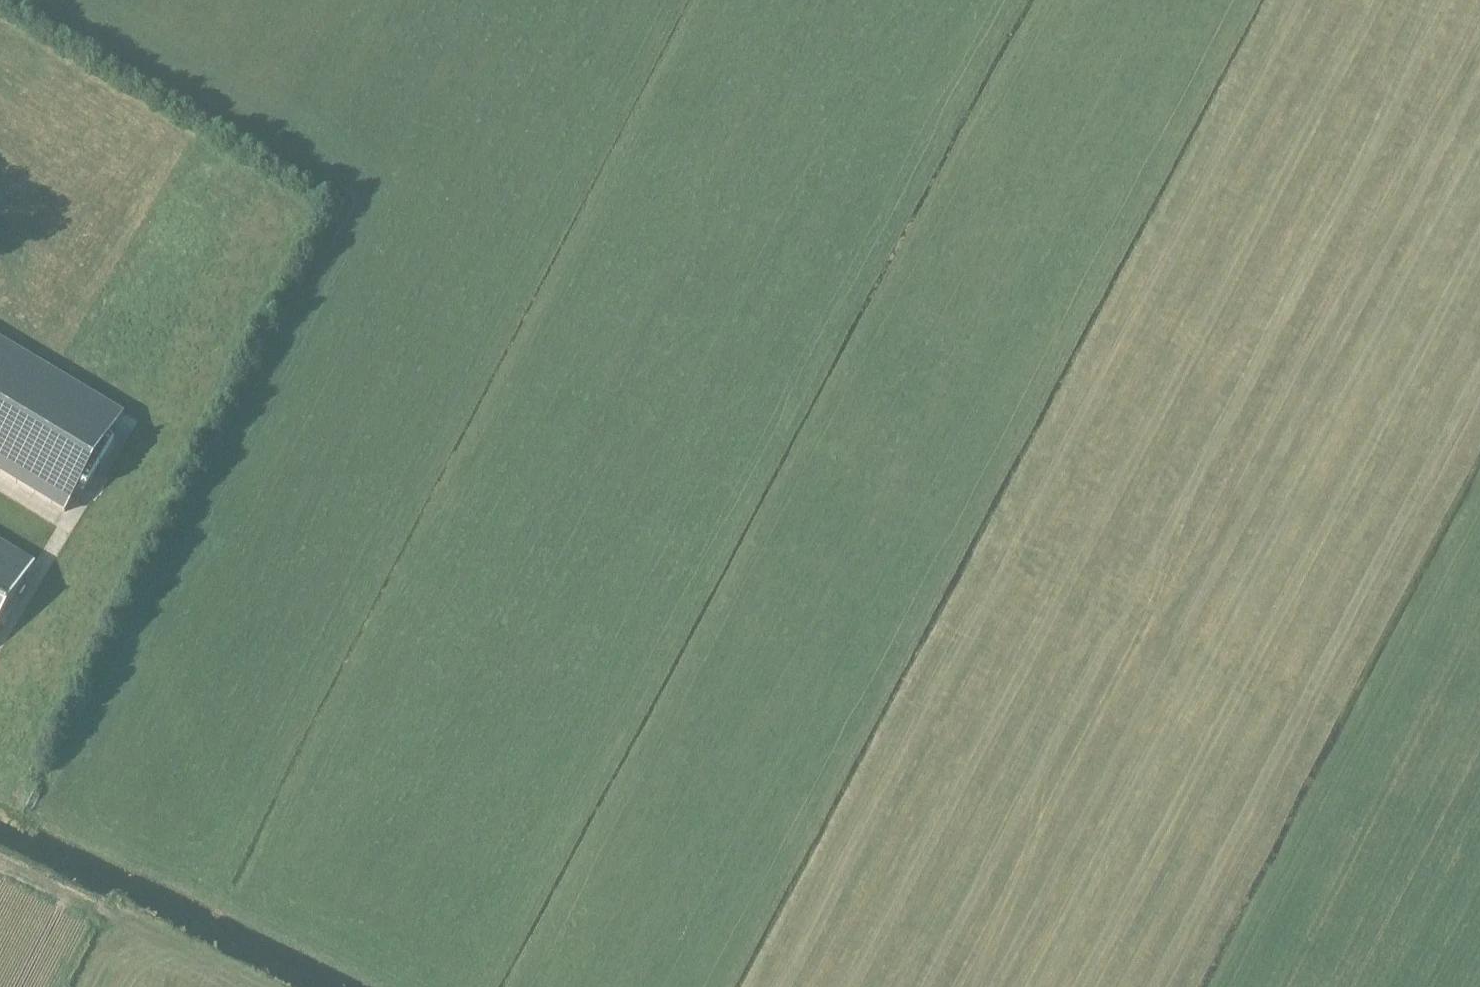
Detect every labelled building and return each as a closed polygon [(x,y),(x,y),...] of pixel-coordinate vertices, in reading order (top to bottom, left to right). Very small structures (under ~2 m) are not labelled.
[(64,512),(123,414),(0,340),(0,473),(64,512)] [(0,543),(0,619),(34,563),(0,543)]
